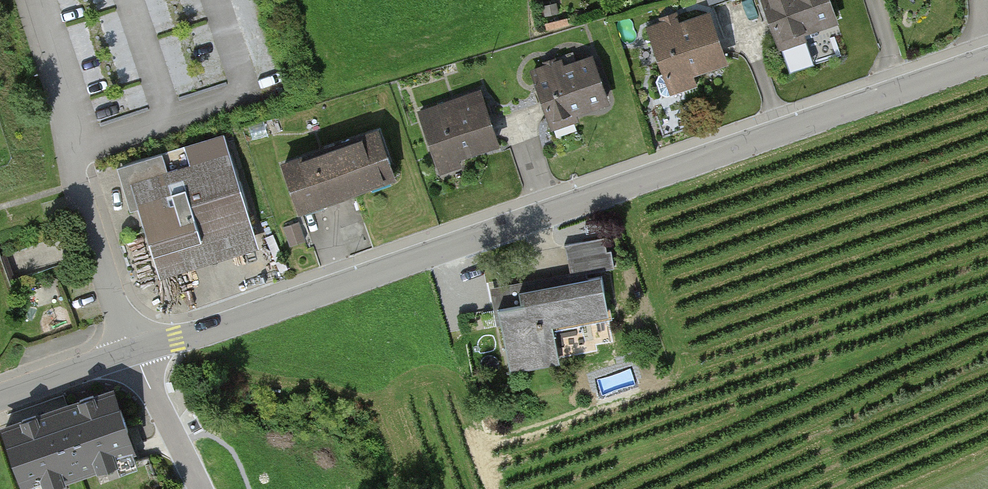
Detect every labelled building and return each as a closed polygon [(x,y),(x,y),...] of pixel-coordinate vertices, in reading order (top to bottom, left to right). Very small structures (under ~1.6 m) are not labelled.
[(774,48),(836,24),(827,0),(755,0),(774,48)] [(646,37),(666,98),(693,89),(689,78),(724,66),(707,16),(646,37)] [(609,106),(594,61),(565,71),(562,60),(530,71),(549,126),(609,106)] [(421,116),(442,174),(502,152),(481,94),(421,116)] [(283,170),(300,217),(396,183),(380,136),(283,170)] [(229,154),(130,183),(159,280),(258,251),(229,154)] [(602,237),(562,246),(568,273),(491,290),(496,311),(477,315),(481,333),(494,330),(504,381),(555,370),(547,333),(604,321),(593,271),(609,268),(602,237)] [(136,456),(112,387),(0,426),(23,488),(41,488),(136,456)]
